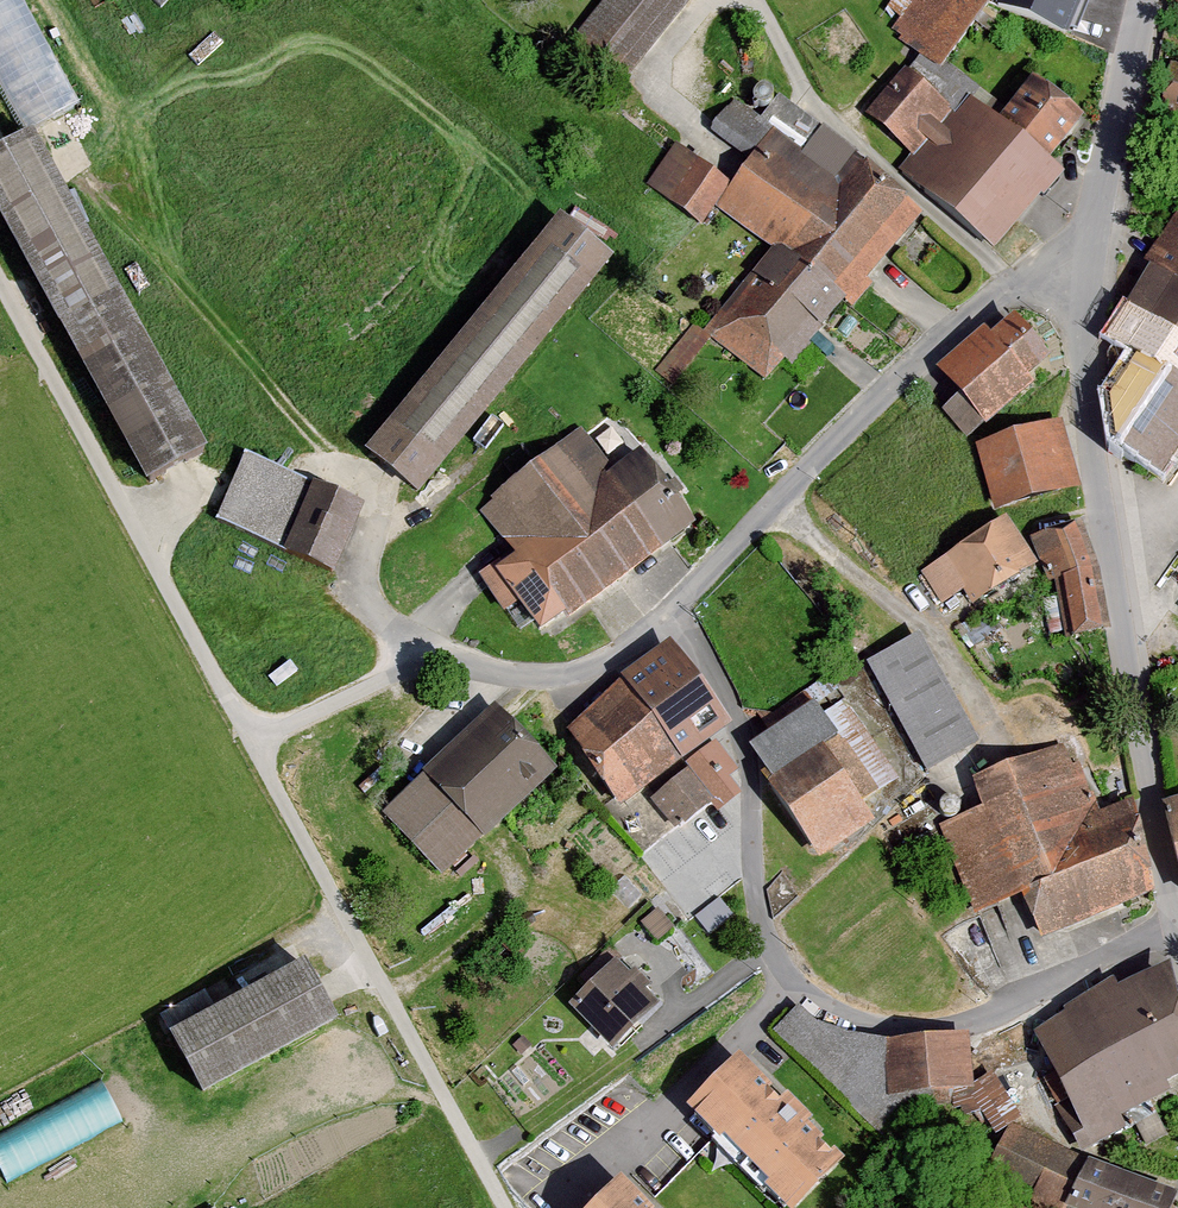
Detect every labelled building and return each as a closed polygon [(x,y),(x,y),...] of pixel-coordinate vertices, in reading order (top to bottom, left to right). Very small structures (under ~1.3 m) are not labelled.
[(22,132),(77,101),(21,0),(0,0),(0,91),(22,132)] [(570,45),(620,85),(690,0),(606,0),(570,45)] [(977,0),(917,0),(891,33),(936,68),(985,6),(977,0)] [(992,8),(1079,39),(1093,0),(994,0),(992,8)] [(1170,63),(1159,111),(1177,116),(1177,64),(1170,63)] [(953,116),(904,73),(866,117),(910,155),(898,169),(993,252),(1060,175),(1045,161),(1080,120),(1033,79),(997,121),(969,97),(953,116)] [(679,144),(646,184),(700,228),(717,207),(772,252),(705,333),(695,325),(661,367),(680,383),(715,341),(766,383),(785,361),(791,367),(843,304),(851,310),(927,216),(821,129),(800,155),(734,101),(716,122),(755,154),(729,185),(679,144)] [(33,136),(0,153),(0,219),(147,486),(207,453),(33,136)] [(611,263),(556,218),(361,453),(416,498),(611,263)] [(1106,336),(1133,355),(1104,394),(1112,445),(1160,475),(1177,447),(1177,223),(1106,336)] [(959,397),(945,410),(972,439),(1032,383),(1029,379),(1051,358),(1011,314),(990,333),(985,327),(936,372),(959,397)] [(1063,424),(977,447),(994,511),(1080,489),(1063,424)] [(584,434),(479,509),(510,553),(479,576),(527,642),(692,524),(633,442),(605,462),(584,434)] [(241,454),(211,523),(333,575),(362,507),(241,454)] [(1005,520),(923,575),(943,605),(960,593),(971,608),(1035,565),(1005,520)] [(1074,523),(1041,535),(1061,582),(1072,637),(1103,628),(1091,567),(1074,523)] [(918,635),(866,664),(928,775),(980,747),(918,635)] [(667,646),(559,727),(620,808),(728,727),(667,646)] [(814,704),(752,746),(773,778),(768,782),(821,861),(873,826),(830,762),(845,752),(814,704)] [(492,708),(381,814),(440,877),(552,771),(492,708)] [(1068,746),(971,781),(982,811),(942,826),(975,914),(1019,898),(1035,942),(1158,896),(1124,806),(1094,817),(1068,746)] [(696,779),(688,771),(649,800),(677,829),(638,858),(686,921),(742,880),(711,838),(744,810),(733,752),(696,779)] [(1162,803),(1177,865),(1177,798),(1162,803)] [(613,960),(566,1006),(610,1052),(657,1006),(613,960)] [(298,963),(163,1034),(196,1096),(331,1025),(298,963)] [(1037,1037),(1085,1131),(1170,1095),(1164,1087),(1177,1079),(1177,1017),(1166,965),(1037,1037)] [(779,1034),(822,1054),(836,1023),(793,1003),(779,1034)] [(969,1035),(886,1039),(889,1097),(972,1093),(969,1035)] [(742,1059),(687,1113),(781,1207),(805,1207),(848,1165),(742,1059)] [(126,1112),(105,1073),(0,1129),(0,1153),(11,1174),(126,1112)] [(1174,1197),(1016,1128),(988,1167),(1034,1200),(1054,1207),(1171,1207),(1174,1197)] [(622,1183),(597,1207),(646,1207),(622,1183)]
